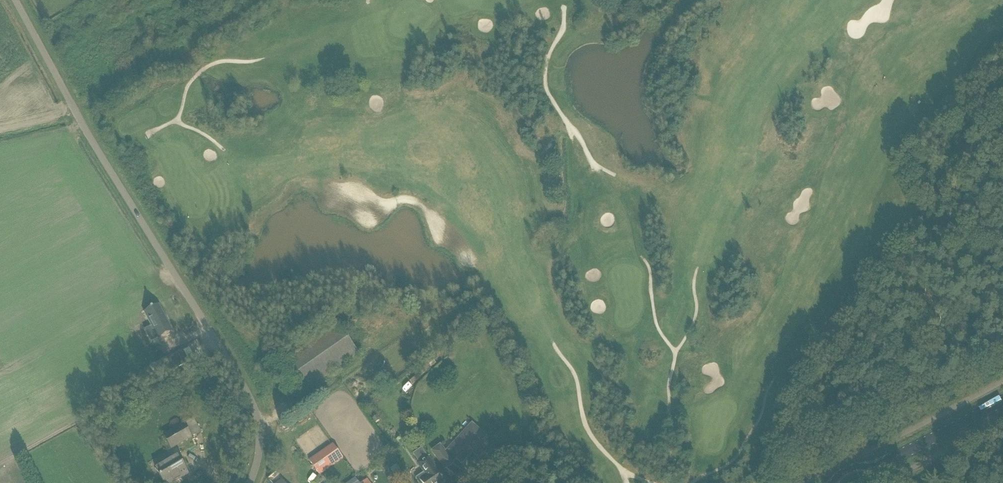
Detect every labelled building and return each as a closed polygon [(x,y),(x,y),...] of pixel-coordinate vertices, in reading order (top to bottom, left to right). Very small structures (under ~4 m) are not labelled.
[(158,306),(145,314),(161,341),(175,332),(158,306)] [(281,362),(302,393),(311,387),(335,370),(336,372),(339,371),(337,368),(358,354),(337,323),(289,356),(281,362)] [(146,369),(152,380),(178,367),(172,356),(146,369)] [(204,362),(202,370),(209,372),(212,364),(204,362)] [(164,435),(172,450),(192,438),(184,424),(164,435)] [(450,452),(447,455),(440,446),(432,451),(445,468),(453,462),(452,461),(456,458),(461,463),(474,448),(479,452),(486,445),(481,441),(485,437),(472,424),(448,450),(450,452)] [(321,436),(301,449),(307,459),(328,445),(321,436)] [(309,461),(319,475),(343,458),(333,444),(309,461)] [(415,478),(418,482),(441,482),(444,481),(442,479),(443,478),(442,477),(441,477),(436,470),(437,470),(428,457),(430,456),(428,452),(422,456),(424,459),(418,463),(424,472),(415,478)] [(161,477),(164,482),(170,482),(188,473),(177,454),(166,461),(168,464),(157,470),(161,477)]
